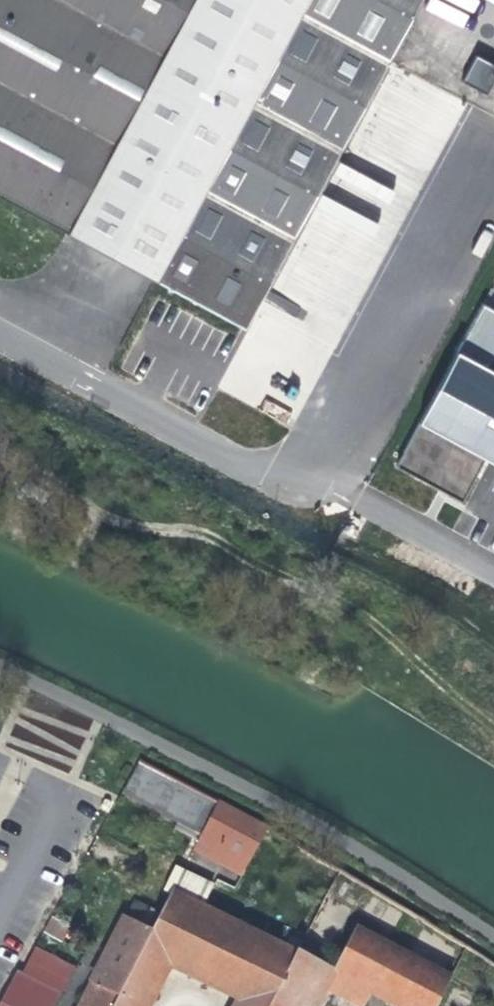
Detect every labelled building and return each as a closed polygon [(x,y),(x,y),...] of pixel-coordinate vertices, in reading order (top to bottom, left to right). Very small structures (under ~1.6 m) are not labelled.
[(63,230),(156,281),(244,328),(420,0),(0,0),(0,196),(63,230)] [(476,56),(464,83),(491,94),(493,86),(493,64),(476,56)] [(493,463),(493,371),(456,351),(418,422),(493,463)] [(416,434),(401,461),(462,496),(478,467),(452,452),(440,473),(434,470),(436,465),(427,459),(435,444),(416,434)] [(219,801),(140,759),(129,781),(208,822),(219,801)] [(252,819),(219,801),(208,822),(201,836),(218,845),(224,833),(240,841),(252,819)] [(172,892),(152,929),(113,1005),(150,1005),(171,966),(244,1002),(242,1005),(268,1005),(296,953),(202,906),(172,892)] [(152,929),(125,915),(79,1005),(113,1005),(152,929)] [(44,933),(64,940),(70,922),(50,916),(44,933)] [(268,1005),(319,1005),(328,989),(361,1005),(364,1005),(371,993),(398,1005),(438,1005),(452,978),(356,928),(334,969),(297,950),(296,953),(268,1005)] [(17,974),(0,1005),(53,1005),(58,995),(17,974)]
